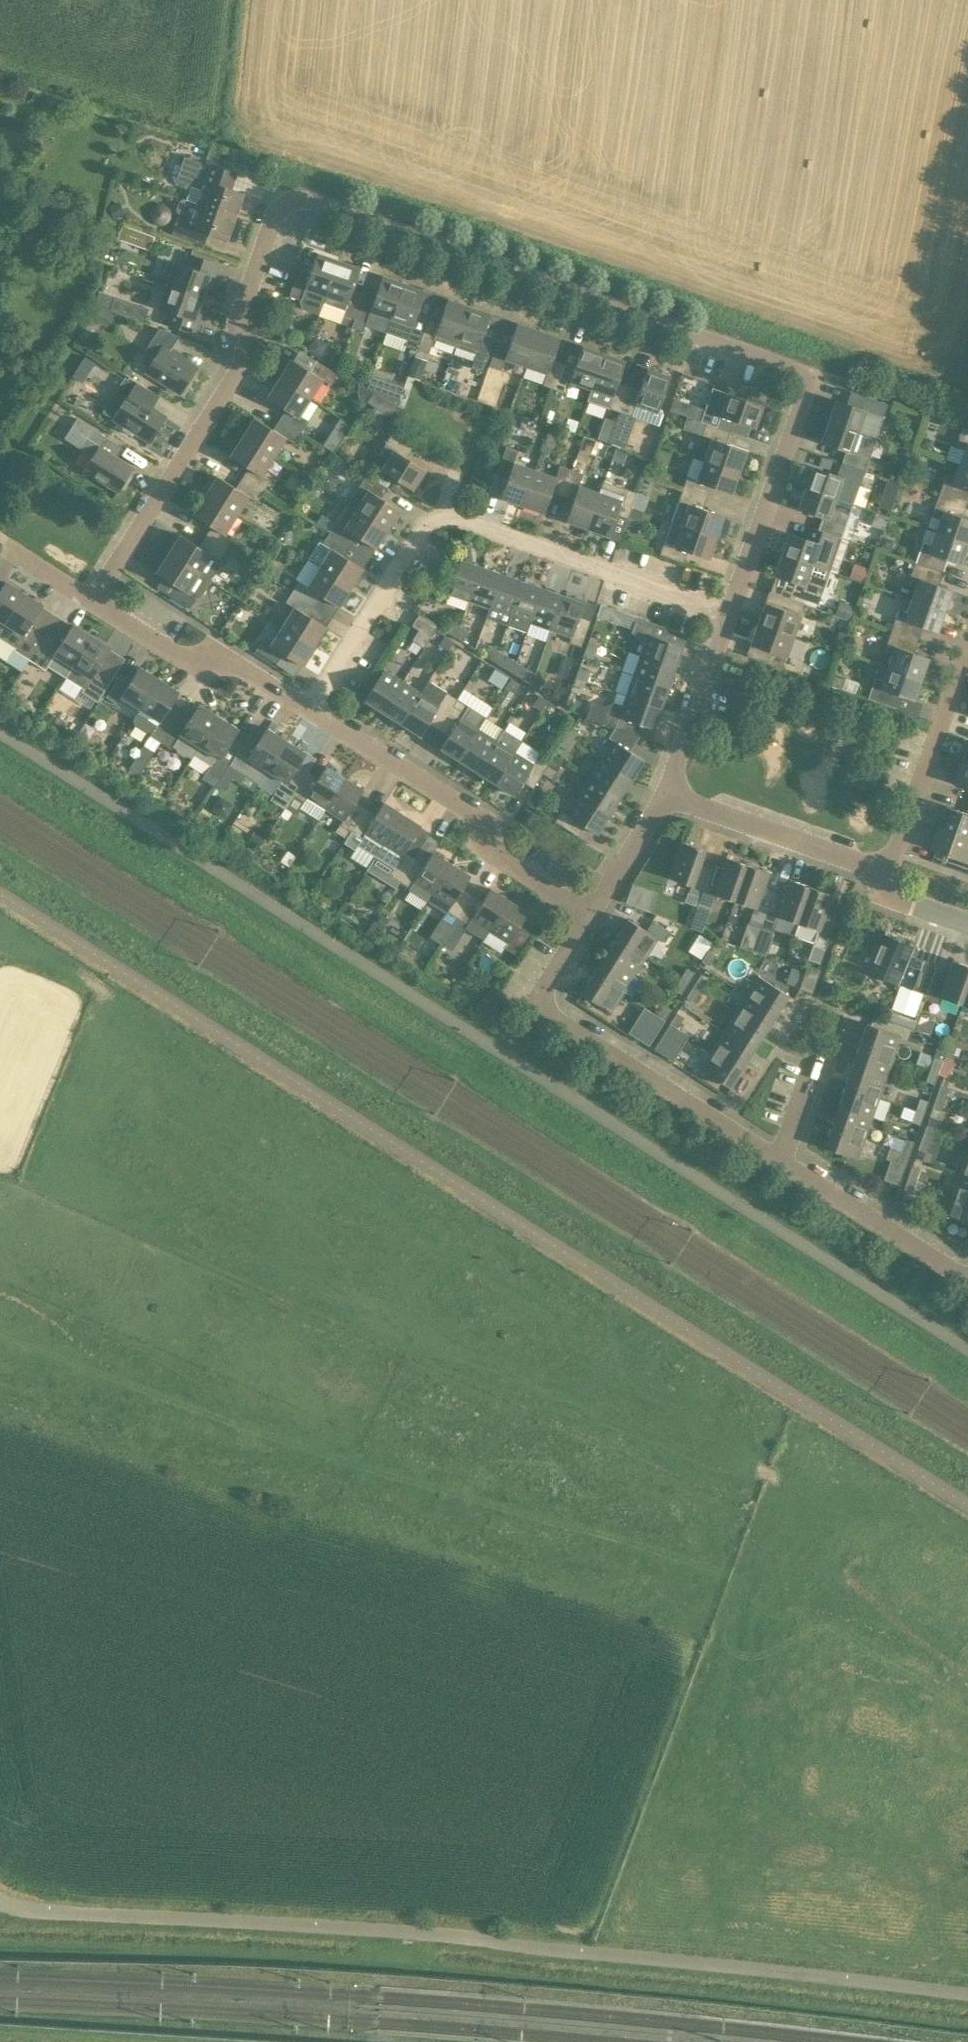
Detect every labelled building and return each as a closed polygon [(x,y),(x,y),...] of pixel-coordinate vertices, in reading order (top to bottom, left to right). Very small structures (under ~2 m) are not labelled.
[(232,190),(237,175),(184,156),(177,177),(179,182),(202,190),(197,203),(234,216),(242,194),(232,190)] [(196,242),(200,230),(226,239),(234,216),(197,203),(184,198),(179,200),(176,208),(178,212),(171,233),(196,242)] [(117,201),(108,206),(114,217),(119,215),(122,213),(120,208),(117,201)] [(118,238),(132,243),(136,230),(123,225),(118,238)] [(298,269),(288,296),(300,300),(301,308),(319,314),(319,313),(323,303),(326,295),(338,260),(316,253),(309,273),(298,269)] [(217,264),(188,254),(183,266),(174,263),(167,285),(201,297),(206,280),(211,282),(217,264)] [(326,295),(323,303),(344,310),(340,321),(340,322),(351,326),(363,292),(352,288),(359,268),(338,260),(326,295)] [(363,330),(370,311),(391,318),(403,283),(382,275),(374,296),(363,292),(351,326),(363,330)] [(417,311),(424,290),(403,283),(391,318),(386,331),(407,339),(405,344),(417,349),(428,315),(417,311)] [(193,332),(199,314),(195,313),(201,297),(167,285),(159,307),(168,310),(164,322),(193,332)] [(114,298),(114,297),(98,291),(93,303),(110,309),(114,298)] [(110,309),(131,317),(135,305),(114,298),(110,309)] [(428,353),(435,334),(456,341),(468,306),(447,298),(440,319),(428,315),(417,349),(428,353)] [(456,341),(477,348),(470,367),(482,371),(494,338),(482,334),(490,313),(468,306),(456,341)] [(114,316),(100,307),(93,319),(106,327),(114,316)] [(498,340),(488,366),(500,370),(504,358),(525,365),(538,330),(516,323),(509,343),(498,340)] [(145,371),(179,393),(195,367),(169,350),(178,335),(158,328),(144,350),(155,357),(145,371)] [(546,373),(542,385),(554,389),(563,363),(552,359),(559,338),(538,330),(525,365),(546,373)] [(565,393),(570,381),(591,389),(603,353),(582,346),(574,366),(563,363),(554,389),(556,390),(555,396),(561,398),(562,392),(565,393)] [(422,377),(427,359),(407,353),(402,371),(422,377)] [(611,396),(607,408),(619,412),(628,385),(617,381),(624,361),(603,353),(591,389),(611,396)] [(77,366),(88,373),(94,363),(83,356),(77,366)] [(322,379),(330,384),(337,374),(316,360),(309,371),(291,359),(279,378),(310,398),(322,379)] [(628,385),(619,412),(609,441),(625,447),(635,417),(658,425),(662,413),(657,411),(669,376),(647,368),(639,389),(628,385)] [(149,441),(165,416),(141,401),(149,389),(117,369),(113,376),(124,383),(118,392),(126,397),(112,418),(124,425),(122,429),(132,435),(134,432),(149,441)] [(393,413),(403,383),(370,371),(359,401),(393,413)] [(285,409),(279,419),(290,426),(300,432),(301,431),(309,436),(314,439),(320,430),(307,422),(298,417),(310,398),(279,378),(266,397),(285,409)] [(754,427),(762,405),(712,387),(700,421),(705,422),(705,423),(729,431),(733,420),(754,427)] [(876,437),(887,404),(865,396),(860,409),(835,400),(828,421),(876,437)] [(550,409),(546,421),(562,426),(566,414),(555,411),(558,410),(561,403),(559,399),(555,397),(550,409)] [(285,438),(293,443),(300,432),(279,419),(272,429),(254,417),(242,436),(273,456),(285,438)] [(120,486),(124,488),(132,475),(129,473),(132,468),(110,454),(117,444),(91,427),(77,418),(64,438),(78,447),(92,456),(83,469),(117,491),(120,486)] [(821,441),(846,450),(841,463),(864,471),(876,437),(828,421),(821,441)] [(701,435),(711,438),(703,459),(738,471),(746,450),(725,443),(729,431),(705,423),(701,435)] [(963,450),(958,463),(967,466),(967,428),(962,426),(955,447),(963,450)] [(321,446),(332,453),(340,441),(328,434),(321,446)] [(412,489),(424,469),(406,457),(412,447),(391,434),(379,453),(387,459),(380,469),(412,489)] [(270,480),(261,475),(273,456),(242,436),(229,455),(248,467),(242,477),(263,491),(270,480)] [(922,436),(918,445),(928,449),(932,440),(922,436)] [(496,473),(508,477),(500,497),(522,505),(534,470),(513,462),(517,450),(505,446),(496,473)] [(696,480),(686,477),(682,488),(706,497),(710,485),(731,493),(738,471),(703,459),(696,480)] [(837,475),(812,466),(805,487),(852,504),(864,471),(841,463),(837,475)] [(946,473),(939,494),(966,504),(967,498),(967,466),(958,463),(954,476),(946,473)] [(559,465),(555,477),(534,470),(522,505),(543,512),(550,492),(562,496),(571,469),(559,465)] [(579,485),(583,473),(571,469),(562,496),(573,500),(566,520),(587,528),(599,493),(579,485)] [(391,480),(377,471),(373,477),(387,486),(391,480)] [(366,474),(347,503),(355,509),(387,529),(399,509),(380,498),(387,487),(366,474)] [(248,496),(256,501),(263,491),(242,477),(235,488),(217,476),(205,495),(236,515),(248,496)] [(616,514),(627,519),(631,507),(636,492),(603,480),(599,493),(587,528),(608,535),(616,514)] [(887,480),(883,491),(894,495),(898,484),(887,480)] [(313,496),(320,485),(316,482),(314,481),(307,492),(313,496)] [(798,508),(822,516),(818,529),(841,537),(852,504),(805,487),(798,508)] [(678,500),(688,503),(680,524),(715,537),(723,515),(702,508),(706,497),(682,488),(678,500)] [(648,496),(636,492),(631,507),(643,511),(648,496)] [(939,518),(935,531),(967,543),(967,542),(967,519),(962,517),(966,504),(939,494),(931,515),(939,518)] [(233,539),(224,534),(236,515),(205,495),(192,514),(211,526),(205,536),(226,549),(233,539)] [(347,503),(329,533),(350,546),(356,536),(375,548),(387,529),(368,517),(355,509),(347,503)] [(631,509),(626,525),(637,528),(643,513),(631,509)] [(659,554),(683,562),(687,551),(708,558),(715,537),(680,524),(673,545),(663,542),(659,554)] [(813,541),(789,533),(782,554),(829,570),(841,537),(818,529),(813,541)] [(930,544),(922,541),(915,562),(942,572),(947,559),(960,564),(967,543),(935,531),(930,544)] [(322,543),(330,548),(319,567),(350,587),(362,568),(343,556),(350,546),(329,533),(322,543)] [(198,546),(180,534),(168,553),(199,573),(211,554),(219,560),(226,549),(205,536),(198,546)] [(883,536),(879,547),(889,550),(893,540),(883,536)] [(210,581),(199,573),(168,553),(156,572),(155,572),(174,584),(168,594),(189,608),(196,597),(200,597),(210,581)] [(794,596),(817,604),(829,570),(782,554),(774,574),(799,583),(794,596)] [(263,569),(276,577),(283,566),(270,559),(263,569)] [(460,559),(448,593),(469,601),(481,566),(460,559)] [(907,583),(915,586),(911,599),(944,611),(951,589),(938,585),(942,572),(915,562),(907,583)] [(868,568),(854,563),(850,577),(864,581),(868,568)] [(481,566),(469,601),(489,608),(501,574),(481,566)] [(307,586),(298,581),(292,591),(313,605),(319,595),(338,606),(350,587),(319,567),(307,586)] [(501,574),(489,608),(510,615),(522,581),(501,574)] [(4,581),(0,588),(0,630),(23,593),(4,581)] [(527,632),(530,622),(542,588),(522,581),(510,615),(506,625),(527,632)] [(434,604),(442,592),(432,586),(424,597),(434,604)] [(542,588),(530,622),(550,629),(562,595),(542,588)] [(285,602),(294,607),(282,626),(313,646),(325,627),(307,615),(313,605),(292,591),(285,602)] [(23,593),(0,630),(0,637),(15,646),(13,649),(29,659),(51,623),(36,614),(42,605),(23,593)] [(792,636),(804,603),(776,593),(772,605),(765,602),(757,623),(792,636)] [(570,636),(568,642),(581,646),(590,620),(579,616),(583,602),(562,595),(550,629),(570,636)] [(906,612),(898,609),(893,623),(886,621),(884,627),(891,630),(918,640),(923,627),(937,632),(944,611),(911,599),(906,612)] [(835,614),(850,619),(855,606),(840,601),(835,614)] [(438,625),(419,613),(412,625),(418,630),(412,639),(424,647),(435,629),(437,626),(438,625)] [(670,629),(636,617),(631,632),(640,642),(644,643),(640,654),(674,666),(682,645),(666,640),(670,629)] [(451,621),(445,631),(454,636),(460,627),(451,621)] [(91,636),(72,624),(66,633),(51,623),(29,659),(45,669),(48,665),(65,676),(91,636)] [(753,658),(781,668),(792,636),(757,623),(750,644),(757,647),(753,658)] [(261,639),(255,650),(276,663),(282,653),(301,665),(313,646),(282,626),(270,644),(261,639)] [(462,641),(468,632),(460,627),(454,636),(462,641)] [(884,651),(892,654),(887,667),(920,679),(928,657),(914,653),(918,640),(891,630),(884,651)] [(454,641),(445,635),(438,645),(448,651),(454,641)] [(109,648),(91,636),(65,676),(83,687),(81,691),(98,701),(117,671),(101,661),(109,648)] [(590,636),(582,657),(591,660),(595,649),(597,650),(601,640),(590,636)] [(488,645),(483,654),(491,660),(497,650),(488,645)] [(500,665),(506,656),(497,650),(491,660),(500,665)] [(633,675),(667,687),(674,666),(640,654),(633,675)] [(106,696),(116,703),(121,696),(140,708),(159,679),(139,667),(131,679),(121,673),(106,696)] [(501,686),(508,676),(495,667),(488,677),(501,686)] [(590,671),(579,667),(575,677),(586,681),(590,671)] [(895,708),(899,695),(913,700),(920,679),(887,667),(882,680),(874,677),(867,698),(895,708)] [(383,669),(364,700),(383,712),(402,681),(383,669)] [(526,669),(520,678),(529,683),(534,674),(526,669)] [(537,689),(543,679),(534,674),(529,683),(537,689)] [(626,695),(660,707),(667,687),(633,675),(626,695)] [(832,686),(841,689),(845,679),(835,676),(832,686)] [(511,677),(505,687),(514,693),(520,683),(511,677)] [(573,684),(584,688),(586,681),(575,677),(573,684)] [(170,704),(178,691),(159,679),(140,708),(133,719),(135,726),(146,733),(152,731),(150,735),(160,742),(180,710),(170,704)] [(402,681),(383,712),(401,723),(420,693),(402,681)] [(420,735),(427,723),(437,729),(457,699),(428,681),(421,693),(420,693),(401,723),(420,735)] [(541,711),(548,701),(539,695),(532,705),(541,711)] [(635,735),(639,723),(653,728),(660,707),(626,695),(622,705),(613,701),(604,706),(592,701),(586,718),(635,735)] [(447,736),(439,748),(458,760),(478,729),(486,717),(457,699),(437,729),(447,736)] [(198,704),(190,717),(180,710),(160,742),(171,749),(173,746),(177,749),(177,753),(184,757),(188,756),(192,758),(194,754),(218,716),(198,704)] [(72,714),(64,727),(76,734),(84,721),(72,714)] [(239,748),(229,741),(237,728),(218,716),(194,754),(210,764),(201,778),(215,787),(224,772),(229,764),(233,758),(239,748)] [(581,734),(571,727),(565,737),(575,743),(581,734)] [(247,734),(239,748),(233,758),(229,764),(258,782),(285,740),(266,728),(258,741),(247,734)] [(478,729),(458,760),(477,771),(496,740),(478,729)] [(496,740),(477,771),(495,783),(514,752),(515,752),(522,741),(504,729),(497,741),(496,740)] [(560,745),(570,751),(575,743),(565,737),(560,745)] [(307,772),(296,765),(305,752),(285,740),(258,782),(274,792),(270,799),(284,808),(285,806),(307,772)] [(643,759),(612,740),(600,759),(631,778),(643,759)] [(522,781),(532,788),(547,764),(536,757),(532,763),(515,752),(514,752),(495,783),(514,795),(522,781)] [(554,755),(543,773),(552,779),(563,760),(554,755)] [(146,764),(136,758),(129,768),(139,775),(146,764)] [(589,777),(620,796),(631,778),(600,759),(589,777)] [(967,787),(967,763),(963,762),(956,783),(967,787)] [(296,813),(307,797),(324,808),(344,777),(325,765),(317,778),(307,771),(307,772),(285,806),(296,813)] [(342,819),(335,831),(346,838),(350,831),(365,808),(355,801),(363,789),(344,777),(324,808),(342,819)] [(577,795),(608,815),(620,796),(589,777),(577,795)] [(561,810),(554,821),(577,836),(584,826),(596,833),(608,815),(577,795),(566,813),(561,810)] [(383,802),(375,814),(365,808),(350,831),(346,838),(343,842),(355,849),(357,845),(375,856),(402,814),(383,802)] [(948,806),(940,827),(967,837),(967,811),(967,813),(948,806)] [(404,851),(420,826),(402,814),(375,856),(393,867),(388,874),(399,881),(414,858),(404,851)] [(967,860),(967,837),(940,827),(933,848),(953,855),(949,867),(967,874),(967,860)] [(248,841),(258,846),(263,837),(254,831),(248,841)] [(326,847),(335,853),(341,843),(333,837),(326,847)] [(697,904),(700,896),(710,868),(698,864),(704,849),(681,841),(669,877),(691,885),(685,900),(697,904)] [(432,852),(424,864),(414,858),(399,881),(428,899),(451,864),(432,852)] [(697,904),(709,908),(714,893),(734,900),(747,864),(726,857),(721,872),(710,868),(700,896),(697,904)] [(462,888),(470,875),(451,864),(428,899),(457,918),(472,894),(462,888)] [(747,864),(734,900),(754,907),(749,923),(760,927),(773,890),(762,887),(768,871),(747,864)] [(797,923),(810,886),(789,879),(784,894),(773,890),(760,927),(773,931),(778,916),(797,923)] [(810,886),(797,923),(798,923),(794,934),(814,941),(813,945),(824,949),(830,934),(818,930),(831,894),(810,886)] [(489,888),(482,900),(472,894),(457,918),(467,924),(465,927),(484,939),(489,931),(508,900),(489,888)] [(515,954),(530,930),(519,924),(527,912),(508,900),(489,931),(507,942),(504,947),(515,954)] [(692,924),(702,927),(707,911),(697,907),(692,924)] [(382,930),(389,919),(380,914),(373,925),(382,930)] [(646,930),(627,919),(615,938),(645,956),(657,938),(665,942),(671,932),(652,920),(646,930)] [(867,971),(896,983),(911,947),(882,934),(867,971)] [(604,956),(634,975),(645,956),(615,938),(604,956)] [(708,950),(702,961),(709,966),(716,955),(708,950)] [(592,974),(622,993),(634,975),(604,956),(592,974)] [(923,960),(913,990),(926,995),(937,965),(923,960)] [(937,1003),(940,996),(961,1004),(967,984),(967,965),(952,960),(947,974),(935,970),(925,999),(937,1003)] [(798,988),(811,993),(820,970),(807,965),(805,969),(798,988)] [(694,972),(687,967),(680,978),(687,983),(694,972)] [(792,967),(786,983),(799,987),(805,971),(792,967)] [(580,993),(610,1012),(622,993),(592,974),(580,993)] [(707,980),(699,975),(692,986),(700,991),(707,980)] [(788,995),(758,976),(746,995),(776,1013),(788,995)] [(673,989),(681,993),(687,983),(680,978),(673,989)] [(822,981),(817,996),(833,1001),(838,987),(822,981)] [(686,996),(694,1001),(700,991),(692,986),(686,996)] [(776,1013),(746,995),(734,1013),(764,1032),(776,1013)] [(671,1008),(664,1004),(657,1015),(664,1019),(671,1008)] [(635,1035),(649,1044),(664,1019),(657,1015),(650,1011),(635,1035)] [(684,1017),(676,1012),(669,1023),(677,1028),(684,1017)] [(764,1032),(734,1013),(723,1031),(753,1050),(764,1032)] [(919,1021),(916,1030),(929,1034),(932,1025),(919,1021)] [(688,1035),(677,1028),(669,1023),(663,1033),(654,1047),(673,1058),(688,1035)] [(900,1035),(867,1023),(859,1044),(893,1056),(900,1035)] [(753,1050),(723,1031),(711,1049),(741,1068),(753,1050)] [(852,1065),(886,1077),(893,1056),(859,1044),(852,1065)] [(952,1059),(956,1047),(948,1044),(944,1055),(952,1059)] [(699,1068),(729,1087),(741,1068),(711,1049),(699,1068)] [(943,1059),(935,1056),(930,1069),(938,1072),(943,1059)] [(845,1085),(878,1097),(886,1077),(852,1065),(845,1085)] [(926,1081),(934,1084),(938,1072),(930,1069),(926,1081)] [(949,1087),(940,1084),(936,1096),(945,1099),(949,1087)] [(838,1106),(871,1117),(878,1097),(845,1085),(838,1106)] [(932,1108),(941,1111),(945,1099),(936,1096),(932,1108)] [(928,1101),(920,1098),(916,1110),(924,1113),(928,1101)] [(831,1126),(864,1138),(871,1117),(838,1106),(831,1126)] [(912,1122),(920,1124),(924,1113),(916,1110),(912,1122)] [(934,1128),(926,1125),(922,1137),(930,1140),(934,1128)] [(823,1147),(857,1159),(864,1138),(831,1126),(823,1147)] [(918,1149),(926,1152),(930,1140),(922,1137),(918,1149)] [(914,1141),(906,1138),(901,1151),(909,1154),(914,1141)] [(905,1165),(909,1154),(901,1151),(890,1147),(886,1158),(905,1165)] [(967,1153),(959,1173),(967,1176),(967,1153)] [(916,1181),(920,1168),(912,1166),(908,1178),(916,1181)] [(959,1173),(952,1194),(967,1199),(967,1176),(959,1173)] [(903,1190),(918,1194),(919,1190),(926,1192),(928,1185),(916,1181),(908,1178),(903,1190)] [(967,1223),(967,1199),(952,1194),(945,1215),(967,1223)]
